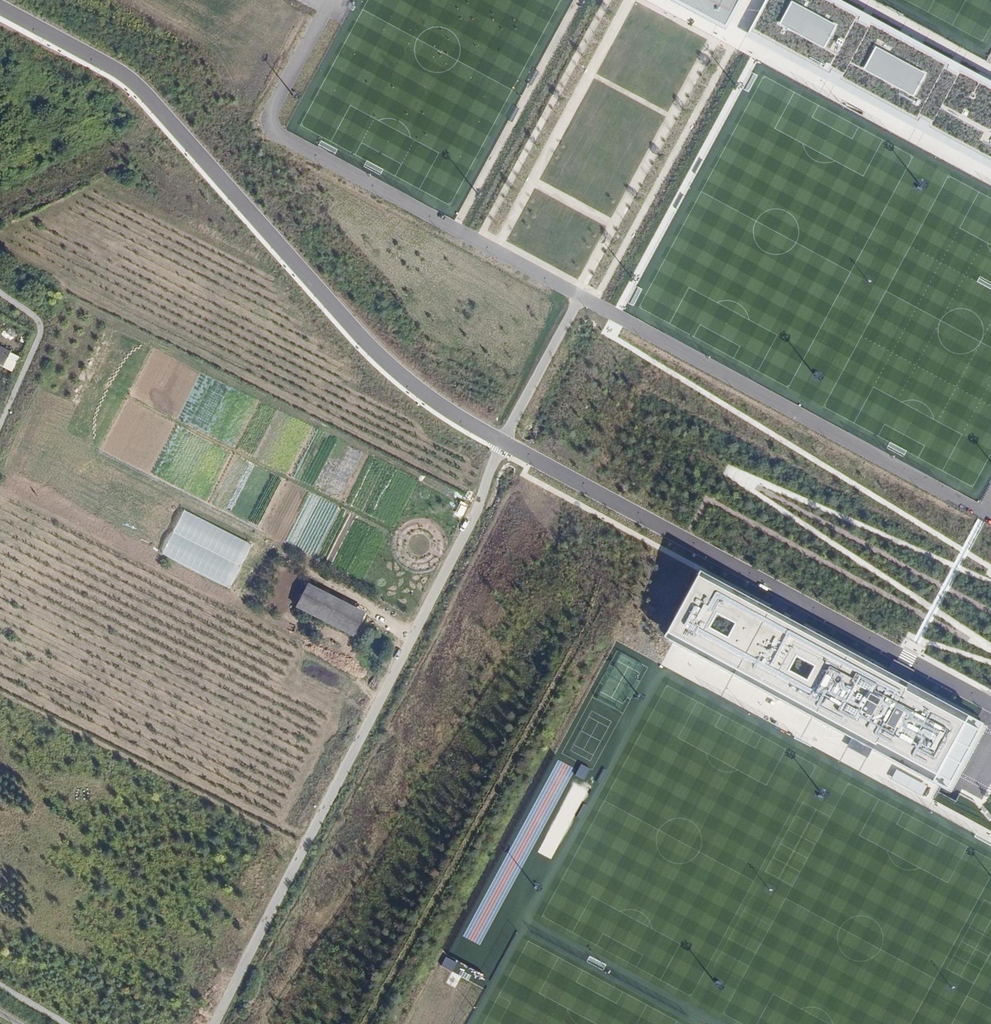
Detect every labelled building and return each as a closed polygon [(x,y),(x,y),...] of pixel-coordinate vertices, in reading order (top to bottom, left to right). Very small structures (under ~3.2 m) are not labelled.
[(722,29),(738,0),(668,0),(722,29)] [(836,0),(767,0),(749,33),(990,163),(990,83),(836,0)] [(20,354),(0,346),(0,365),(13,371),(20,354)] [(8,395),(1,392),(0,395),(0,415),(8,395)] [(187,512),(165,555),(228,587),(250,544),(187,512)] [(664,635),(873,746),(875,743),(934,774),(930,781),(945,788),(980,721),(697,572),(664,635)] [(367,614),(308,586),(297,610),(355,638),(367,614)] [(968,714),(982,721),(985,717),(970,709),(968,714)]
